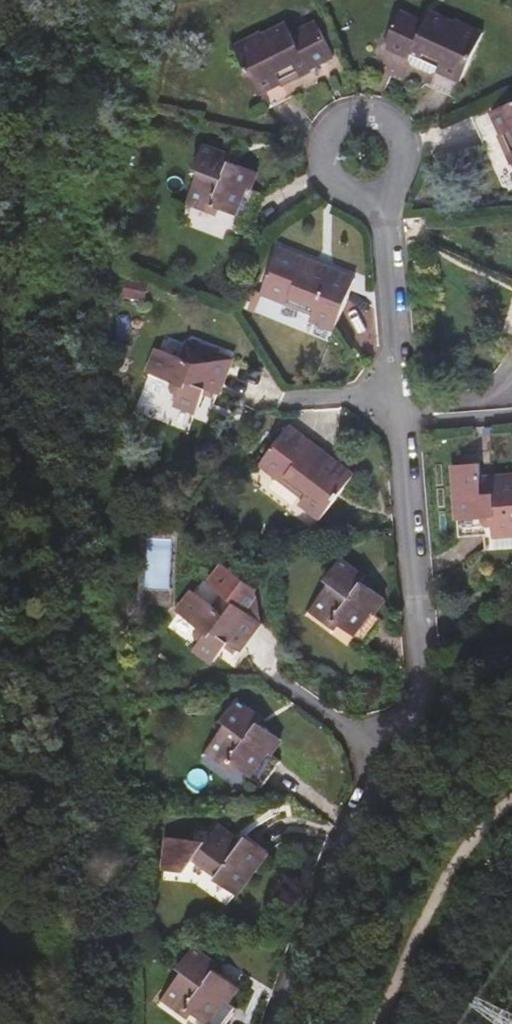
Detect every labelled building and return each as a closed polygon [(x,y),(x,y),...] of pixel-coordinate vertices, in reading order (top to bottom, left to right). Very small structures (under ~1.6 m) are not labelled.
[(431,24),(426,36),(431,38),(435,30),(454,38),(456,35),(431,24)] [(431,38),(426,36),(422,44),(398,33),(385,61),(410,72),(414,80),(432,88),(439,85),(441,86),(462,96),(484,47),(456,35),(454,38),(435,30),(431,38)] [(287,36),(263,48),(265,52),(284,42),(288,50),(293,48),(287,36)] [(265,52),(263,48),(236,62),(260,111),(282,100),(283,102),(313,87),(312,85),(335,73),(321,44),(297,56),(293,48),(288,50),(284,42),(265,52)] [(492,126),(502,148),(500,149),(511,176),(511,117),(492,126)] [(223,223),(236,228),(245,201),(252,204),(258,188),(232,178),(234,172),(205,161),(196,185),(201,187),(191,215),(215,224),(217,220),(223,223)] [(220,232),(223,223),(217,220),(215,224),(191,215),(189,220),(220,232)] [(318,284),(320,279),(282,265),(265,309),(317,329),(314,336),(339,346),(359,294),(334,284),(332,289),(318,284)] [(334,284),(320,279),(318,284),(332,289),(334,284)] [(124,295),(120,312),(128,314),(131,296),(124,295)] [(131,296),(128,314),(143,317),(147,300),(131,296)] [(181,419),(203,428),(209,412),(211,406),(221,410),(223,410),(235,378),(193,362),(188,375),(164,366),(155,391),(179,400),(177,404),(179,409),(184,411),(181,419)] [(211,406),(209,412),(218,416),(221,410),(211,406)] [(202,432),(203,428),(181,419),(179,424),(202,432)] [(323,470),(326,466),(294,442),(266,481),(310,513),(306,519),(327,535),(360,490),(339,475),(336,479),(323,470)] [(339,475),(326,466),(323,470),(336,479),(339,475)] [(491,545),(491,560),(511,558),(511,488),(488,489),(487,473),(461,474),(464,529),(489,528),(490,533),(491,545)] [(465,546),(491,545),(490,533),(489,528),(464,529),(465,546)] [(147,569),(146,586),(166,588),(167,570),(147,569)] [(348,639),(359,647),(374,625),(381,630),(391,615),(375,602),(368,598),(371,593),(347,576),(332,596),(338,600),(321,623),(339,637),(341,634),(348,639)] [(378,598),(371,593),(368,598),(375,602),(378,598)] [(236,660),(244,665),(247,668),(267,639),(230,612),(221,624),(202,609),(186,630),(206,645),(204,649),(205,654),(209,658),(203,665),(222,679),(232,665),(236,660)] [(342,647),(348,639),(341,634),(339,637),(321,623),(317,629),(342,647)] [(240,671),(244,665),(236,660),(232,665),(240,671)] [(240,776),(245,780),(256,787),(272,765),(279,770),(289,755),(272,743),(267,739),(269,735),(245,717),(229,738),(234,742),(217,764),(238,779),(240,776)] [(239,788),(245,780),(240,776),(238,779),(217,764),(213,770),(239,788)] [(272,765),(256,787),(273,799),(289,777),(279,770),(272,765)] [(228,840),(226,844),(249,860),(251,856),(228,840)] [(249,860),(226,844),(204,875),(227,891),(225,894),(224,896),(245,911),(275,867),(254,853),(251,856),(249,860)] [(227,891),(204,875),(202,878),(225,894),(227,891)] [(232,1013),(238,1018),(249,1004),(231,991),(225,987),(228,983),(203,964),(188,985),(193,988),(177,1012),(192,1023),(199,1023),(200,1023),(224,1023),(232,1013)] [(234,987),(228,983),(225,987),(231,991),(234,987)] [(177,1012),(173,1017),(181,1023),(192,1023),(177,1012)] [(224,1023),(246,1023),(238,1018),(232,1013),(224,1023)]
